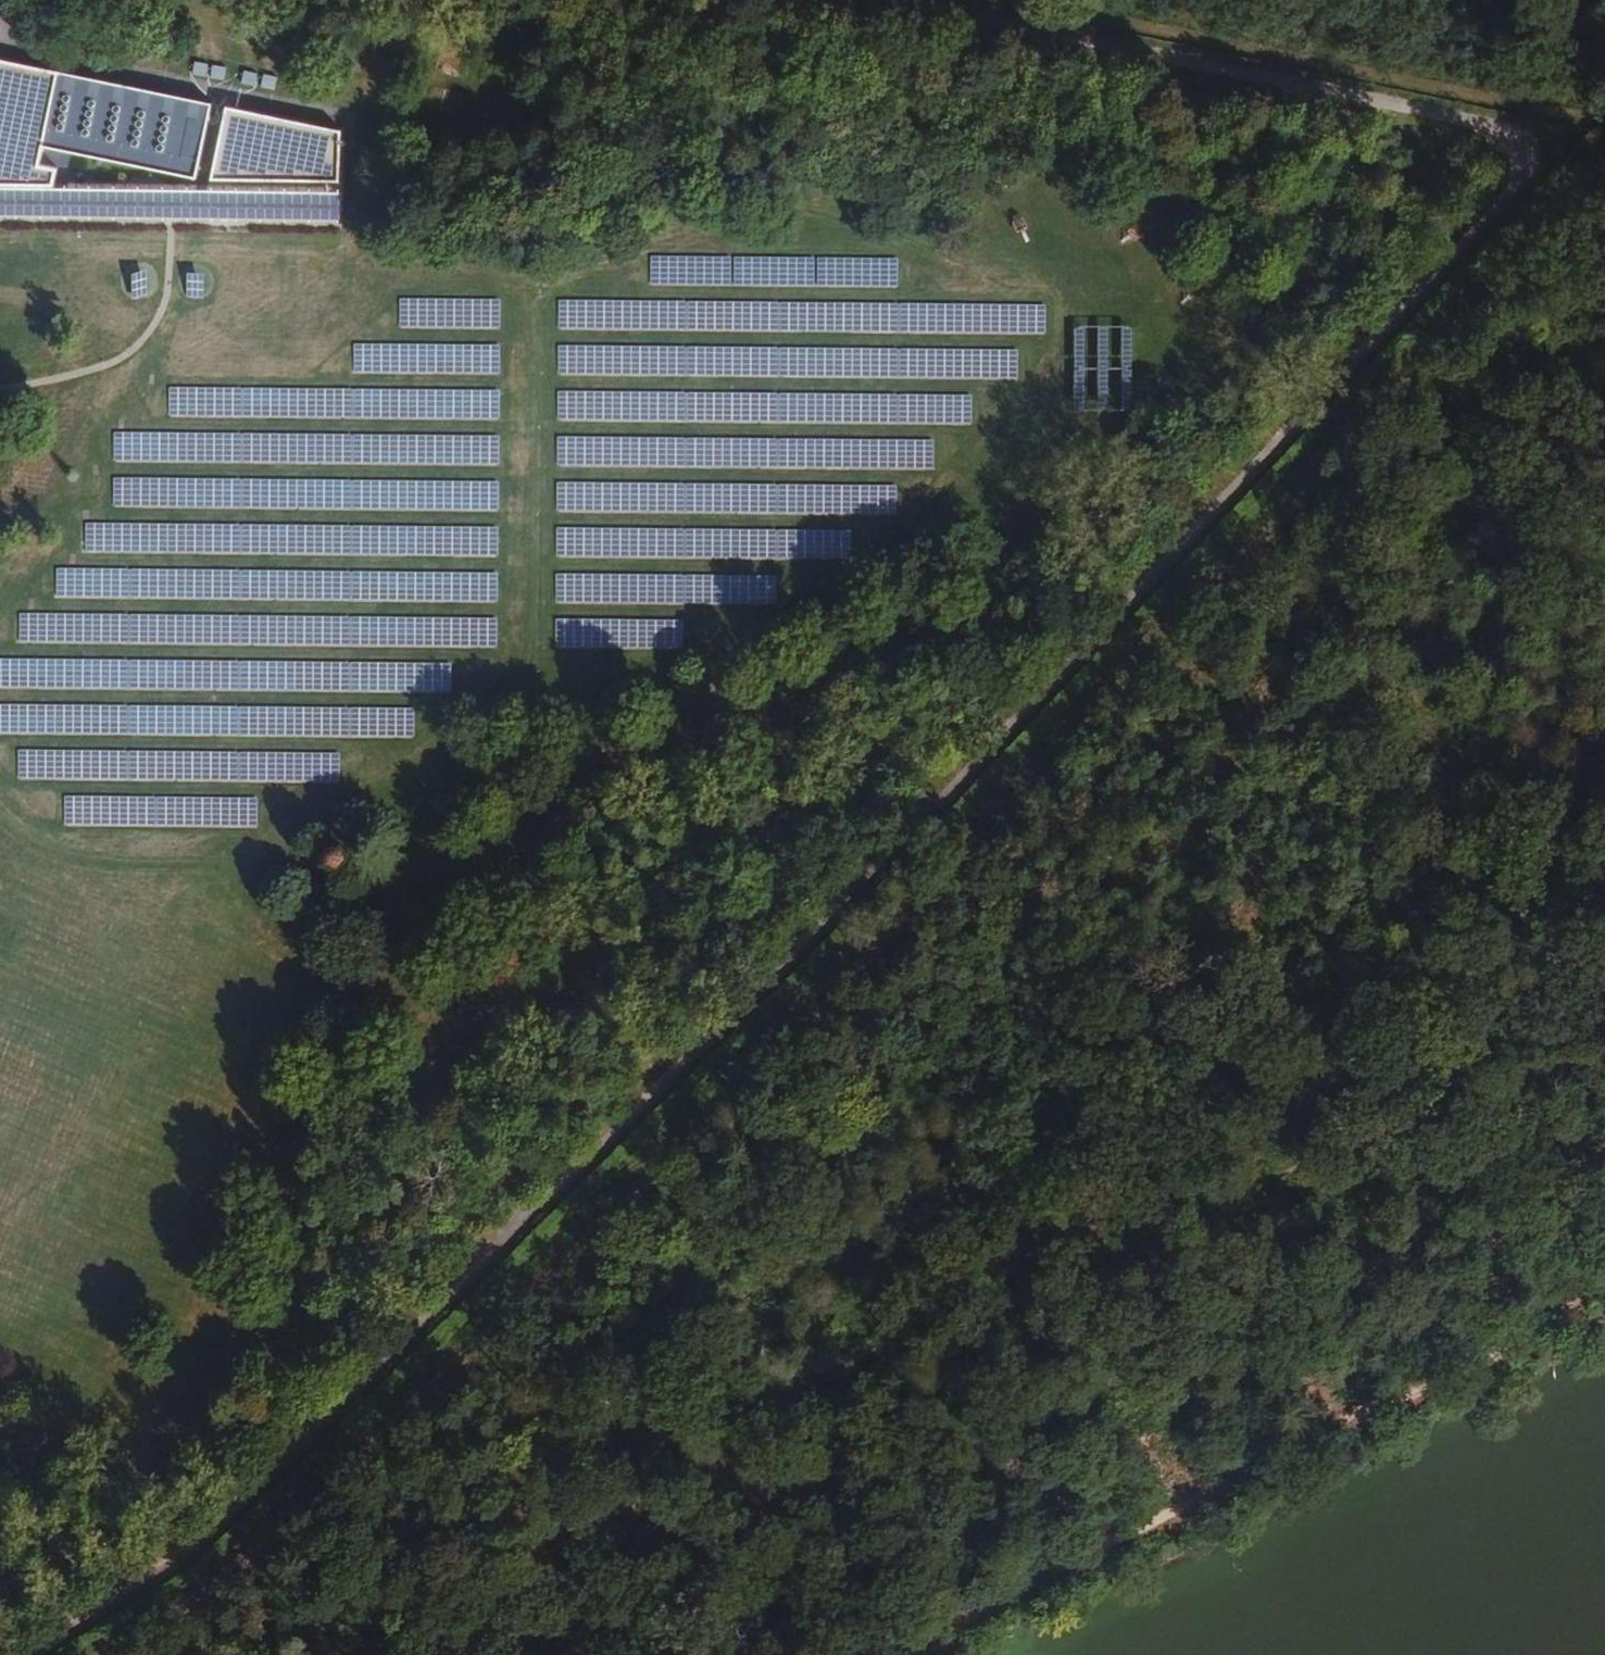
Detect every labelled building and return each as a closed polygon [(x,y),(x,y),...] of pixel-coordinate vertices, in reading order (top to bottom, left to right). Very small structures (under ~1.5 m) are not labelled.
[(60,170),(41,166),(45,146),(198,178),(213,105),(0,60),(0,185),(56,186),(60,170)] [(344,132),(229,108),(213,181),(343,181),(344,132)] [(132,296),(148,296),(148,271),(132,271),(132,296)] [(205,294),(205,273),(189,273),(189,294),(205,294)] [(898,513),(897,483),(786,485),(786,515),(898,513)] [(690,529),(691,558),(851,558),(851,528),(690,529)] [(690,573),(690,604),(777,604),(777,573),(690,573)]
